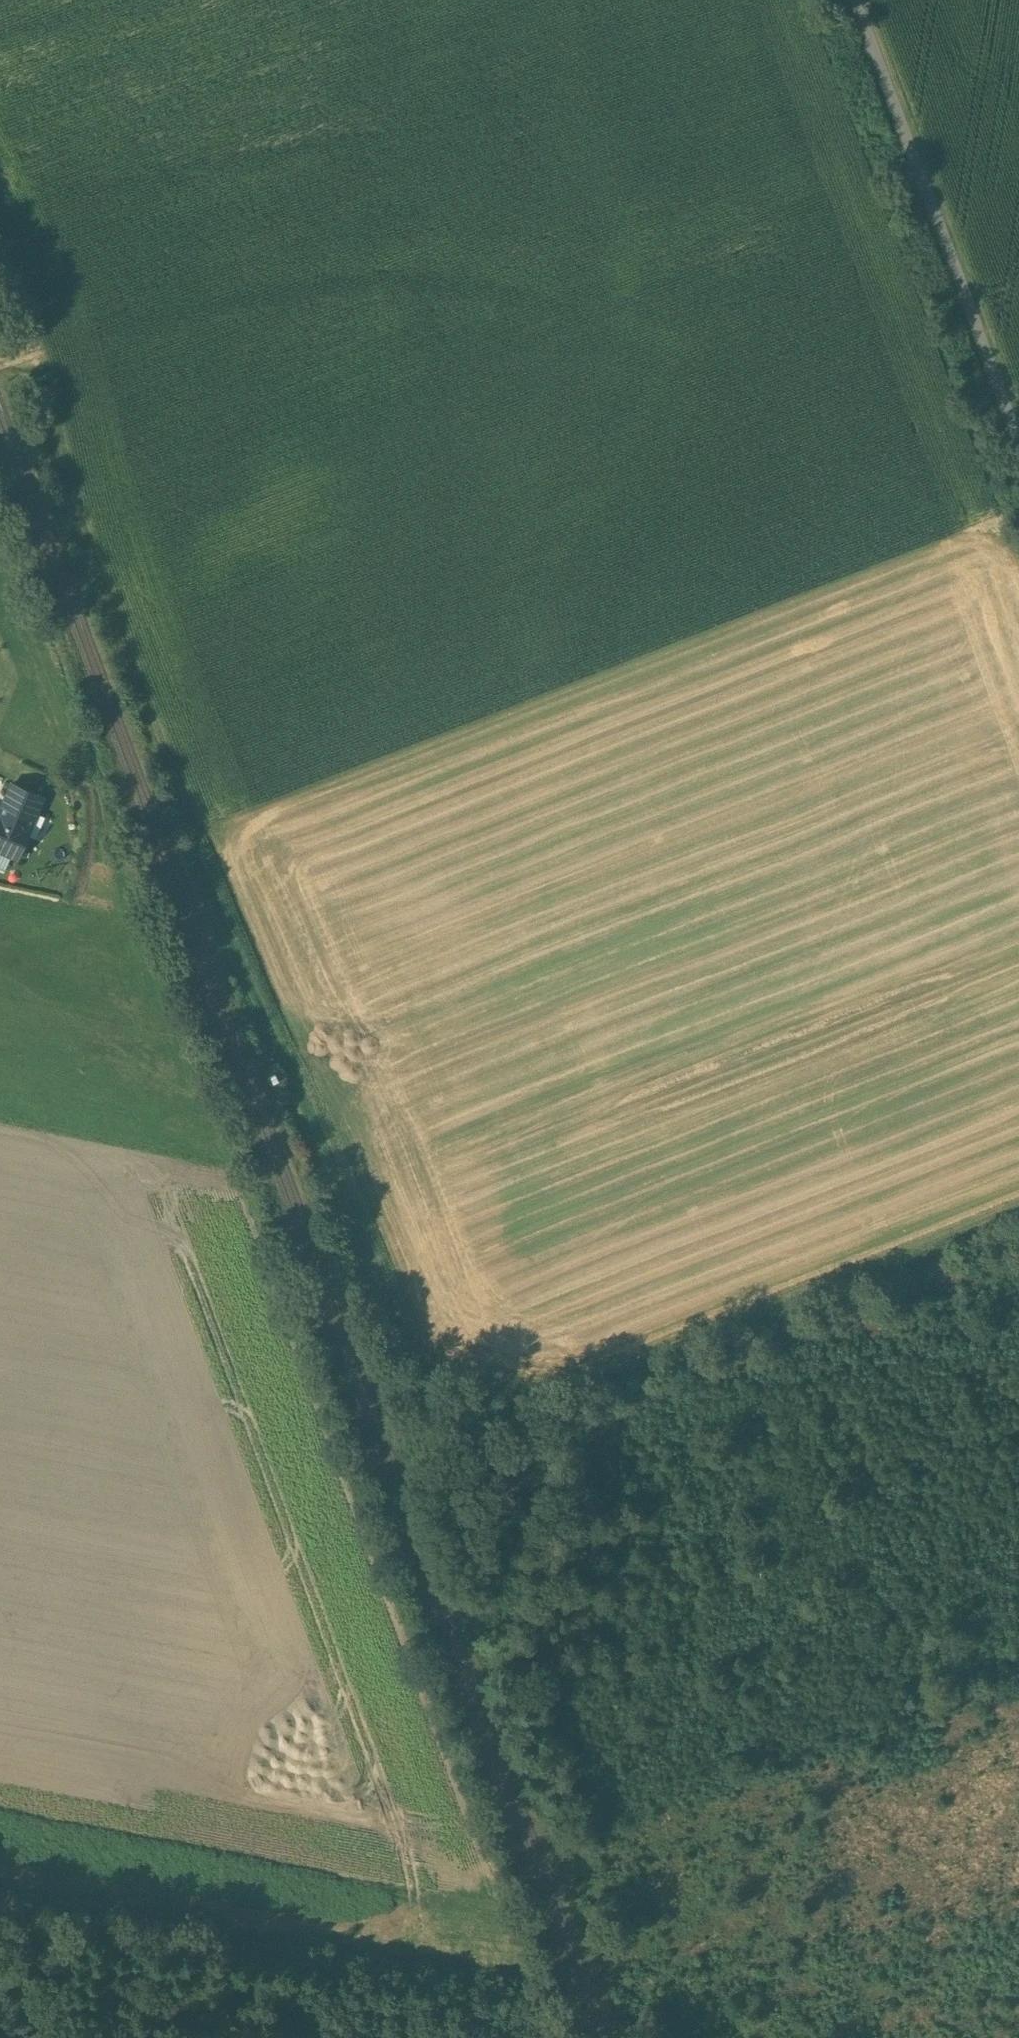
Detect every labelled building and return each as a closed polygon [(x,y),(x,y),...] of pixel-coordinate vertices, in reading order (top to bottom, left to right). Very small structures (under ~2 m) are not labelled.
[(0,811),(0,852),(25,861),(49,800),(25,791),(15,817),(0,811)]
